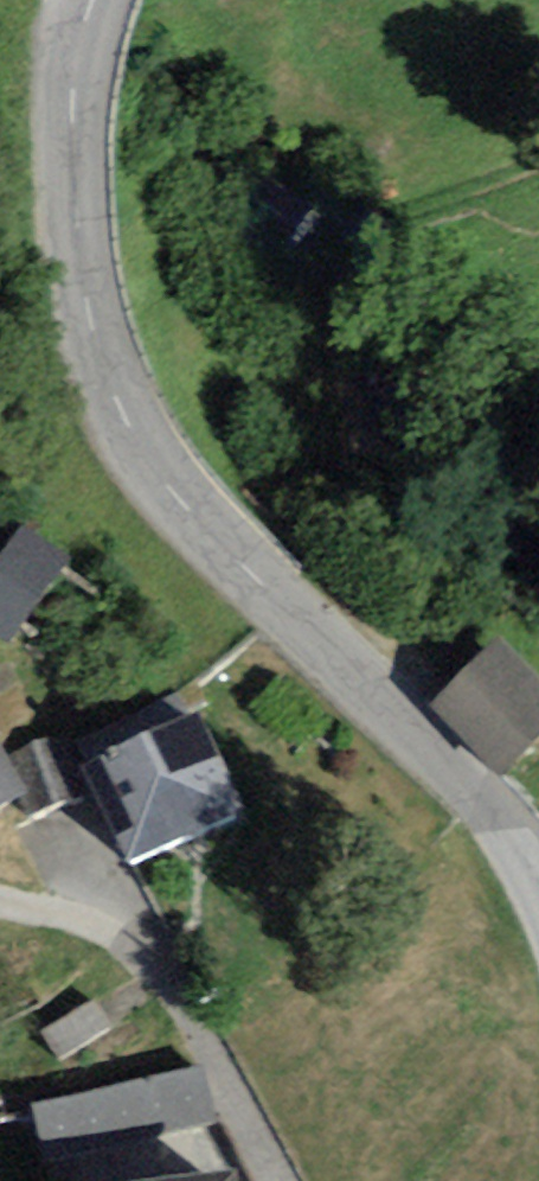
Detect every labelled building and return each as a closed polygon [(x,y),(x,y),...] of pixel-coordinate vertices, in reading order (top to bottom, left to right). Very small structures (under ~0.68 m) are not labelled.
[(293,237),(319,205),(268,165),(243,198),(293,237)] [(19,526),(0,553),(0,640),(6,644),(66,560),(19,526)] [(446,715),(503,779),(538,747),(538,708),(501,666),(446,715)] [(200,710),(81,763),(126,863),(235,814),(227,797),(237,793),(200,710)] [(56,732),(11,755),(30,792),(16,799),(28,823),(87,792),(56,732)] [(16,799),(30,792),(11,755),(0,737),(0,808),(16,799)] [(41,1032),(59,1058),(112,1026),(94,999),(41,1032)] [(205,1065),(32,1104),(45,1160),(217,1121),(205,1065)] [(134,1180),(236,1180),(234,1167),(134,1180)]
